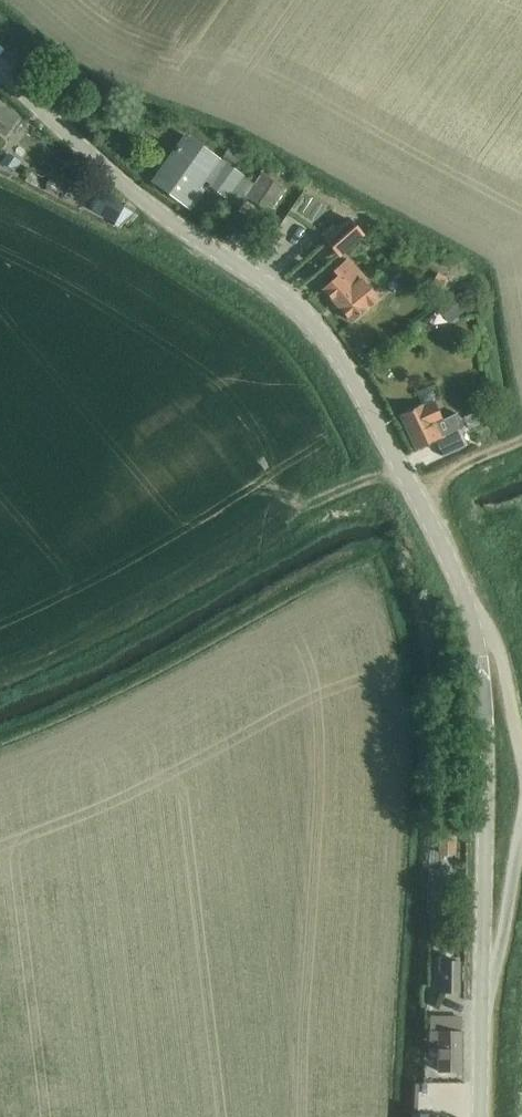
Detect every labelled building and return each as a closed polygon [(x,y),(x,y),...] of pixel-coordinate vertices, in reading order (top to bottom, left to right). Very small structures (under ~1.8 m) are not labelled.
[(5,135),(18,118),(5,108),(0,104),(0,131),(5,135)] [(189,137),(155,183),(187,206),(201,187),(205,181),(211,186),(209,188),(228,202),(230,200),(240,207),(248,196),(269,211),(285,189),(264,174),(255,186),(245,179),(189,137)] [(228,148),(222,158),(235,166),(241,155),(228,148)] [(13,171),(18,164),(6,154),(1,162),(13,171)] [(122,202),(103,191),(92,210),(116,223),(124,208),(120,205),(122,202)] [(333,226),(321,236),(325,241),(339,256),(363,235),(349,220),(337,230),(333,226)] [(338,277),(324,290),(352,322),(378,300),(367,288),(362,282),(365,280),(348,260),(334,273),(338,277)] [(435,274),(429,286),(440,291),(446,279),(435,274)] [(458,296),(440,311),(450,324),(469,309),(458,296)] [(492,404),(487,395),(480,398),(485,407),(492,404)] [(460,413),(449,418),(442,421),(434,403),(424,407),(423,406),(400,416),(416,451),(436,442),(443,457),(464,447),(457,431),(466,426),(460,413)] [(460,835),(442,834),(442,854),(459,855),(460,835)] [(461,962),(445,962),(445,993),(461,993),(461,962)] [(432,1018),(432,1038),(441,1038),(441,1071),(460,1071),(461,1018),(432,1018)]
